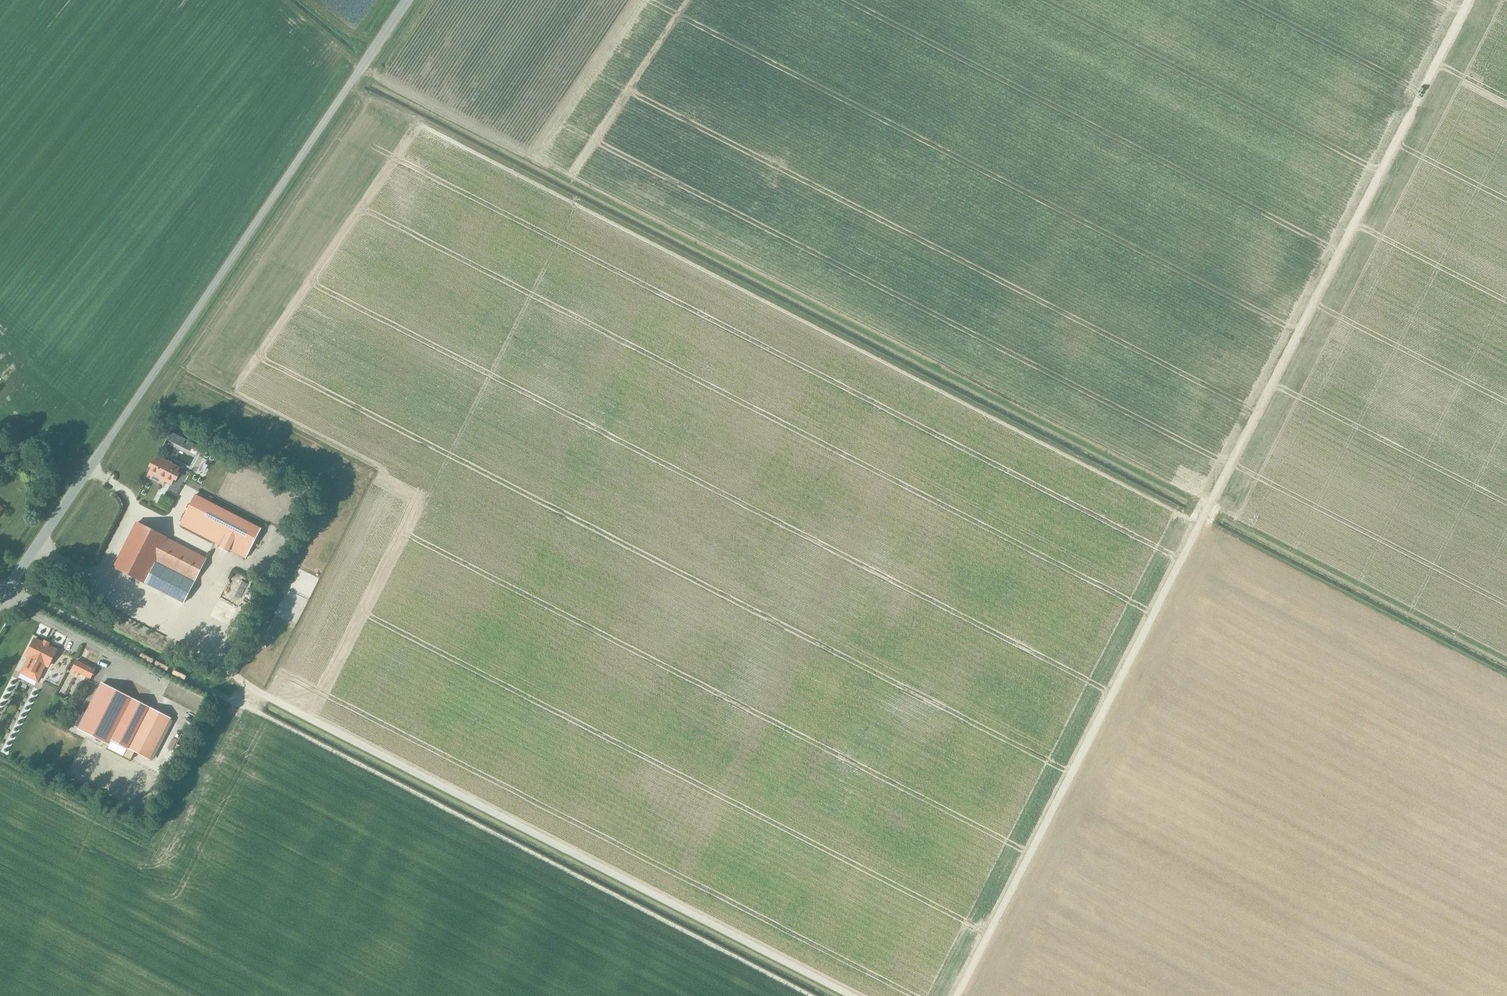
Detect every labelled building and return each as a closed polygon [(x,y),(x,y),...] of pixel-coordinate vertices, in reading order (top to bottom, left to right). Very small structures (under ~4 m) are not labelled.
[(175,434),(170,432),(166,439),(171,441),(175,434)] [(174,479),(177,474),(179,468),(158,457),(160,454),(159,453),(157,457),(154,462),(152,468),(149,474),(147,477),(149,478),(163,485),(164,481),(171,485),(174,479)] [(245,559),(261,529),(195,495),(180,525),(245,559)] [(184,603),(206,560),(166,540),(167,538),(137,523),(114,568),(144,583),(145,583),(184,603)] [(226,578),(222,587),(234,593),(233,596),(245,601),(250,589),(226,578)] [(62,633),(45,624),(37,640),(35,639),(26,656),(29,657),(23,668),(40,676),(45,665),(48,667),(56,650),(54,649),(62,633)] [(89,675),(93,669),(76,660),(73,667),(89,675)] [(101,684),(78,729),(109,744),(111,740),(132,700),(101,684)] [(149,709),(132,700),(111,740),(129,749),(149,709)] [(170,720),(149,709),(129,749),(150,759),(170,720)]
